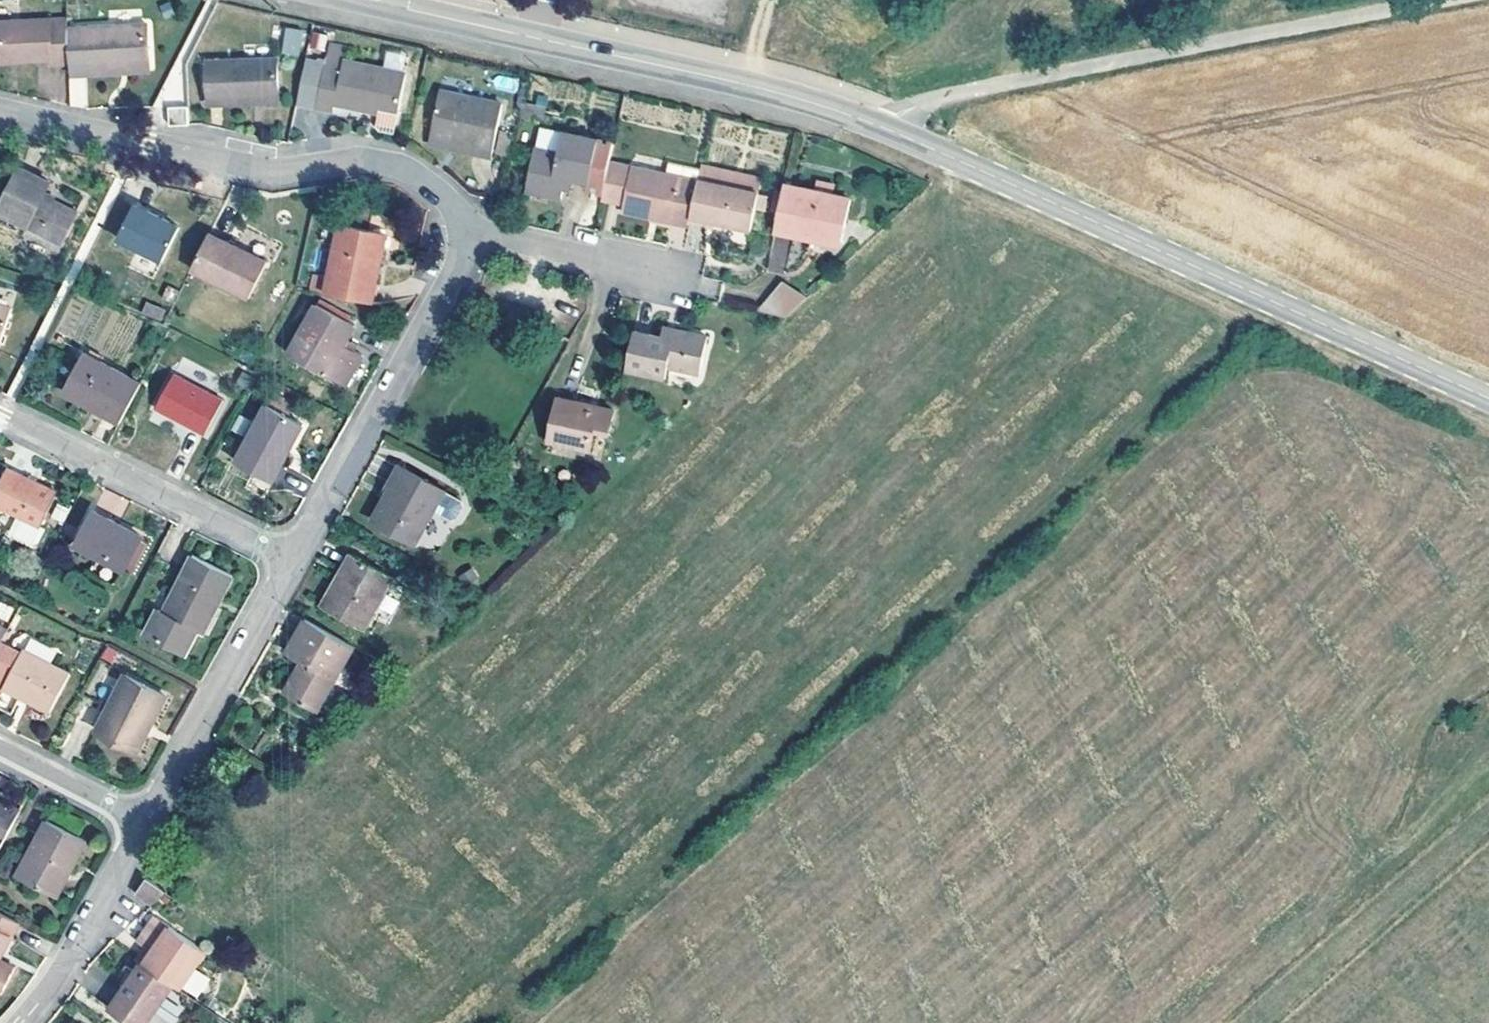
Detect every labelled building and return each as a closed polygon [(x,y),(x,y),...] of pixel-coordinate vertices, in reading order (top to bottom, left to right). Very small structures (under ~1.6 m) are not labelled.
[(161,6),(167,17),(175,14),(170,2),(161,6)] [(70,64),(67,19),(0,22),(0,61),(50,59),(51,65),(70,64)] [(147,24),(68,28),(70,64),(70,75),(86,74),(86,68),(149,65),(147,24)] [(304,30),(288,28),(284,52),(300,55),(304,30)] [(326,34),(314,32),(312,43),(323,46),(326,34)] [(344,61),(347,48),(329,44),(325,64),(343,67),(344,61)] [(383,66),(403,68),(404,53),(385,51),(383,66)] [(207,61),(208,104),(224,104),(224,97),(278,96),(277,59),(207,61)] [(343,67),(325,64),(317,106),(334,110),(335,103),(380,112),(398,116),(407,74),(344,61),(343,67)] [(149,65),(86,68),(86,74),(149,71),(149,65)] [(87,105),(87,77),(68,77),(68,106),(87,105)] [(503,104),(441,90),(430,136),(476,146),(475,153),(492,157),(503,104)] [(547,108),(523,103),(521,115),(544,119),(547,108)] [(189,124),(188,106),(169,107),(170,125),(189,124)] [(394,133),(398,116),(380,112),(377,125),(380,130),(394,133)] [(609,162),(613,143),(541,127),(536,148),(535,148),(526,191),(561,198),(564,189),(566,177),(573,179),(588,182),(586,189),(603,193),(609,162)] [(476,146),(430,136),(429,143),(475,153),(476,146)] [(633,168),(609,162),(603,193),(602,197),(625,202),(633,168)] [(701,168),(669,162),(666,174),(633,168),(625,202),(623,211),(688,225),(690,217),(698,179),(701,168)] [(701,168),(698,179),(756,191),(759,177),(701,165),(701,168)] [(20,167),(0,207),(0,213),(61,243),(77,212),(43,195),(50,182),(20,167)] [(566,177),(564,189),(571,190),(573,179),(566,177)] [(756,191),(698,179),(690,217),(751,231),(759,191),(756,191)] [(784,185),(774,231),(816,240),(817,235),(842,240),(851,198),(784,185)] [(162,260),(179,227),(135,204),(117,237),(162,260)] [(380,233),(340,224),(329,278),(326,293),(371,303),(379,269),(373,268),(380,233)] [(224,243),(226,240),(210,231),(208,235),(224,243)] [(386,234),(380,233),(373,268),(379,269),(386,234)] [(249,298),(268,261),(226,240),(224,243),(208,235),(191,269),(249,298)] [(817,235),(816,240),(841,245),(842,240),(817,235)] [(326,293),(329,278),(314,274),(311,290),(326,293)] [(808,296),(784,282),(760,310),(787,316),(808,296)] [(166,309),(147,302),(143,312),(162,319),(166,309)] [(317,303),(289,353),(345,385),(362,354),(353,349),(344,344),(347,338),(355,325),(317,303)] [(12,308),(0,304),(0,343),(12,308)] [(662,337),(634,331),(626,370),(665,378),(668,366),(700,373),(708,336),(664,327),(662,337)] [(356,343),(347,338),(344,344),(353,349),(356,343)] [(141,383),(85,352),(64,391),(121,422),(141,383)] [(224,400),(174,374),(156,407),(205,434),(224,400)] [(274,392),(268,404),(288,416),(295,403),(274,392)] [(614,410),(557,398),(548,440),(590,450),(595,429),(610,433),(614,410)] [(267,404),(236,461),(273,480),(303,424),(288,416),(268,404),(267,404)] [(7,467),(0,483),(0,506),(19,515),(12,529),(13,534),(34,544),(38,542),(46,528),(41,525),(57,492),(7,467)] [(443,491),(402,468),(373,520),(414,543),(433,508),(443,491)] [(443,491),(433,508),(452,518),(457,517),(463,506),(461,501),(443,491)] [(125,570),(142,536),(94,510),(76,544),(125,570)] [(393,577),(351,553),(322,605),(363,629),(393,577)] [(203,632),(232,575),(193,555),(164,612),(158,609),(146,634),(185,654),(198,630),(203,632)] [(317,710),(353,646),(305,619),(287,652),(302,661),(285,692),(317,710)] [(694,642),(709,628),(704,623),(689,637),(694,642)] [(0,625),(0,644),(2,641),(8,629),(0,625)] [(4,687),(22,652),(2,641),(0,644),(0,690),(1,691),(4,687)] [(4,687),(50,711),(70,673),(23,649),(22,652),(4,687)] [(166,696),(125,675),(96,731),(137,751),(166,696)] [(20,811),(0,799),(0,848),(20,811)] [(1042,811),(1048,815),(1055,804),(1050,800),(1042,811)] [(57,897),(86,841),(47,819),(17,876),(57,897)] [(152,904),(165,891),(147,878),(136,892),(152,904)] [(18,921),(0,912),(0,957),(18,921)] [(179,989),(205,950),(155,916),(147,929),(155,934),(152,938),(147,946),(137,960),(141,962),(173,985),(179,989)] [(152,938),(155,934),(147,929),(139,941),(147,946),(152,938)] [(1,994),(15,967),(0,959),(0,994),(1,994)] [(173,985),(141,962),(110,1008),(132,1022),(146,1022),(173,985)]
